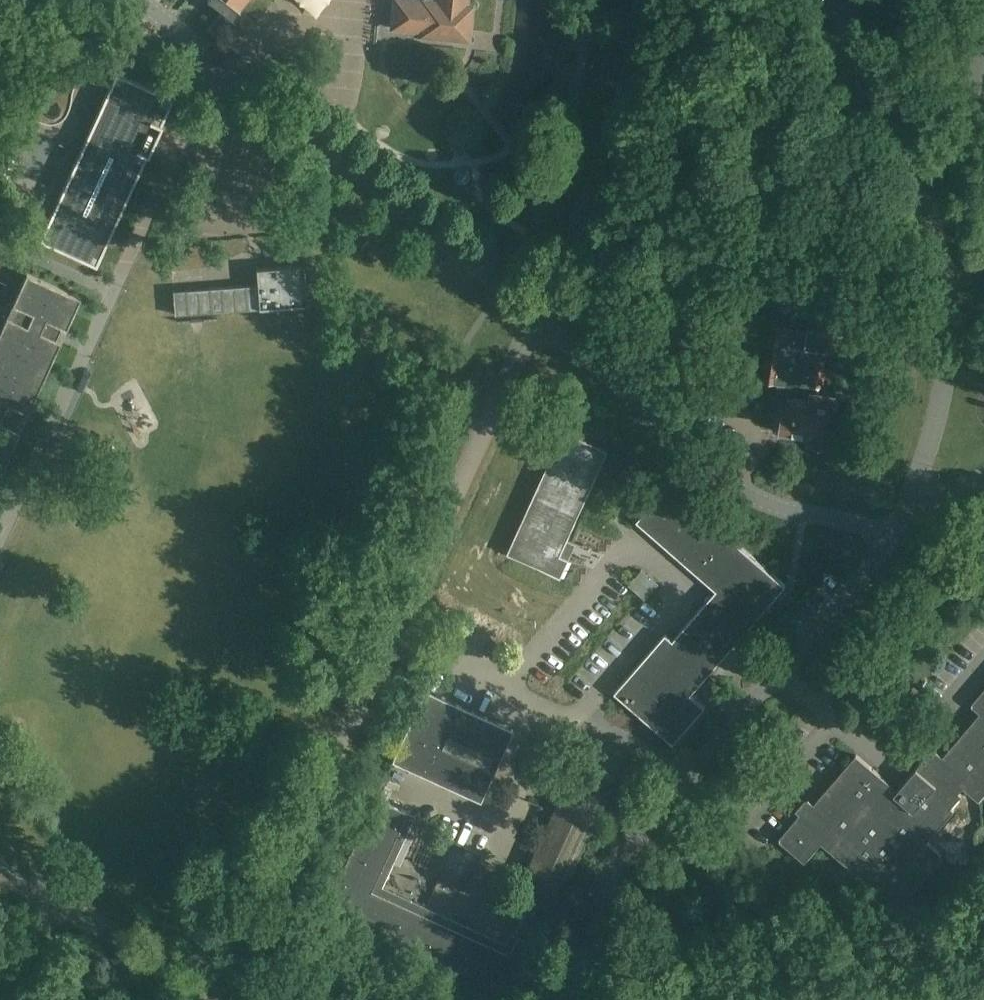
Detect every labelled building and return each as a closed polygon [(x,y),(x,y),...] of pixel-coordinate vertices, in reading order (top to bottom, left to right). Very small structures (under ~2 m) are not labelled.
[(222,8),(207,27),(217,35),(239,8),(237,6),(242,0),(212,0),(222,8)] [(466,0),(395,0),(392,26),(421,29),(421,34),(468,39),(472,5),(466,4),(466,0)] [(41,236),(39,240),(43,242),(42,243),(43,243),(43,242),(62,251),(62,252),(63,251),(72,255),(71,256),(72,257),(73,255),(91,264),(91,265),(91,266),(92,264),(96,266),(97,262),(98,263),(99,262),(98,262),(101,253),(103,254),(103,253),(102,252),(108,240),(109,240),(109,239),(108,239),(113,227),(115,227),(114,226),(120,213),(121,214),(121,213),(120,213),(126,200),(127,201),(127,200),(126,199),(128,195),(129,195),(130,194),(129,194),(134,181),(136,182),(136,181),(135,180),(140,168),(142,168),(141,167),(143,161),(145,162),(145,161),(144,161),(146,155),(148,155),(148,154),(147,153),(151,145),(152,145),(153,145),(156,136),(157,135),(161,127),(162,125),(160,124),(163,119),(164,120),(164,119),(163,119),(169,106),(170,107),(170,106),(169,105),(171,102),(172,103),(172,102),(171,101),(172,98),(169,97),(170,95),(169,95),(168,96),(160,92),(160,91),(159,92),(155,90),(155,89),(154,88),(154,90),(150,88),(151,87),(150,86),(149,88),(145,85),(146,84),(145,84),(144,85),(140,83),(140,82),(139,82),(139,83),(134,81),(135,79),(134,79),(134,80),(126,77),(126,75),(125,75),(125,76),(120,74),(121,73),(120,73),(120,74),(116,72),(114,77),(112,77),(112,78),(113,78),(111,83),(110,82),(110,83),(111,83),(105,96),(104,95),(103,96),(105,97),(103,101),(101,101),(102,102),(97,115),(95,114),(95,115),(96,115),(94,119),(93,119),(93,120),(94,120),(91,128),(89,127),(89,128),(90,128),(89,132),(87,131),(87,132),(88,133),(84,141),(83,141),(84,142),(78,155),(77,154),(77,155),(78,155),(72,168),(71,167),(71,168),(72,169),(70,174),(68,173),(68,174),(69,174),(63,187),(62,186),(62,187),(63,188),(57,200),(56,200),(57,201),(54,207),(53,206),(53,207),(54,207),(51,213),(50,213),(51,214),(45,226),(44,226),(44,227),(45,227),(41,236),(40,235),(40,236),(41,236)] [(307,305),(304,265),(255,268),(256,285),(173,290),(175,315),(307,305)] [(28,413),(61,342),(57,340),(62,328),(66,330),(81,299),(26,274),(12,305),(17,307),(11,319),(7,317),(0,332),(0,475),(20,432),(15,430),(18,424),(24,411),(28,413)] [(852,396),(840,394),(841,393),(821,390),(822,387),(824,387),(830,351),(836,352),(839,333),(830,320),(811,317),(810,321),(774,315),(763,381),(792,386),(791,392),(789,392),(787,409),(784,408),(780,430),(809,434),(808,440),(833,444),(837,418),(849,420),(852,396)] [(561,555),(568,539),(609,450),(564,430),(508,553),(561,577),(570,559),(561,555)] [(666,633),(615,693),(616,694),(659,731),(673,743),(706,706),(691,694),(783,590),(786,586),(670,483),(660,494),(652,488),(631,512),(639,519),(638,520),(637,521),(717,590),(673,640),(666,633)] [(642,570),(629,585),(645,600),(659,585),(642,570)] [(80,600),(98,600),(98,590),(80,590),(80,600)] [(915,667),(903,680),(912,687),(924,675),(915,667)] [(424,690),(392,761),(480,801),(513,730),(424,690)] [(781,837),(781,841),(805,861),(822,842),(896,906),(900,906),(942,857),(942,853),(927,841),(954,810),(951,807),(961,795),(959,792),(963,786),(979,800),(983,794),(983,690),(973,703),(973,706),(981,713),(943,756),(936,750),(932,750),(917,768),(895,793),(890,789),(893,786),(857,755),(814,804),(809,799),(805,800),(797,810),(800,814),(781,837)] [(548,900),(556,904),(557,904),(597,814),(559,796),(518,886),(548,900)] [(556,904),(548,900),(544,909),(551,913),(556,904)]
